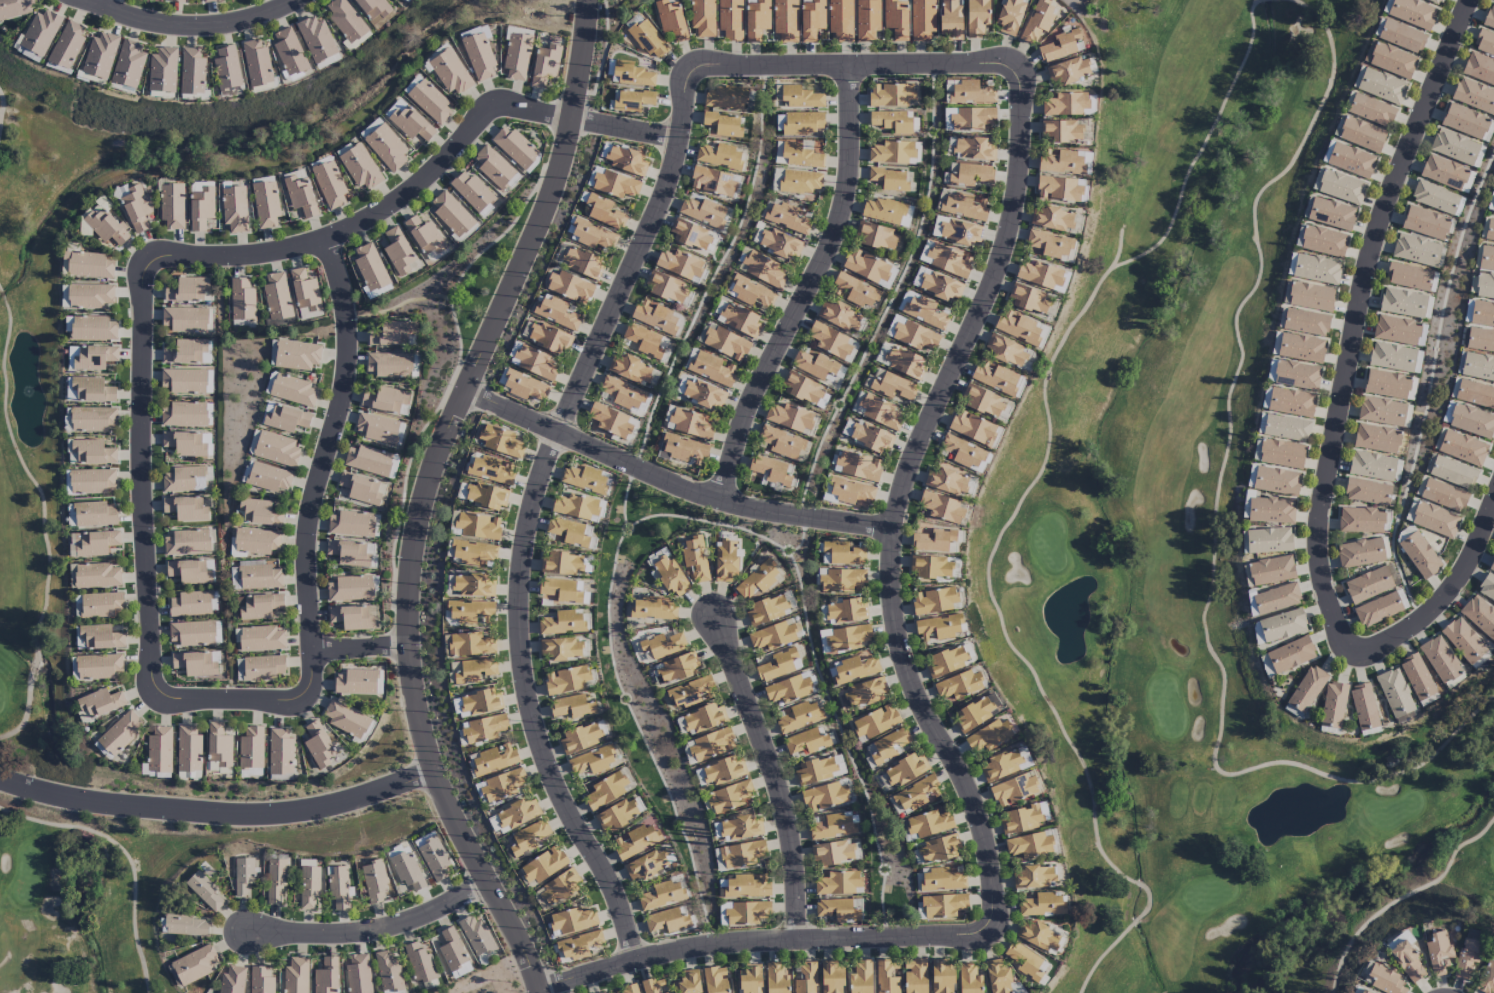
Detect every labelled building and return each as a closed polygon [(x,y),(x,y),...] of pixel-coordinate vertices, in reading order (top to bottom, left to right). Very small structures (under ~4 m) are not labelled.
[(33,13),(30,0),(0,0),(0,20),(33,13)] [(369,31),(345,0),(333,0),(325,6),(332,15),(328,18),(350,46),(369,31)] [(376,30),(395,15),(384,0),(353,0),(376,30)] [(669,32),(674,45),(689,40),(677,2),(667,5),(666,0),(661,0),(653,3),(663,34),(669,32)] [(691,29),(695,29),(695,38),(714,37),(714,0),(690,0),(691,29)] [(730,32),(730,41),(742,41),(742,0),(717,0),(718,32),(730,32)] [(757,4),(745,4),(746,43),(761,43),(761,30),(770,30),(769,0),(757,0),(757,4)] [(773,34),(779,34),(779,43),(797,43),(796,0),(772,0),(773,34)] [(801,43),(816,42),(816,30),(824,29),(824,0),(800,0),(801,43)] [(852,0),(828,0),(828,33),(834,33),(834,42),(852,42),(852,0)] [(855,0),(856,42),(874,42),(874,32),(880,31),(879,0),(858,0),(855,0)] [(907,2),(896,2),(896,0),(883,0),(883,29),(892,29),(892,41),(908,41),(907,2)] [(934,0),(910,0),(911,42),(930,41),(930,33),(935,33),(934,0)] [(941,35),(948,35),(948,41),(961,41),(960,0),(940,1),(941,35)] [(966,37),(983,38),(983,26),(989,26),(989,0),(966,0),(966,37)] [(1015,37),(1025,0),(1007,0),(1005,7),(1000,6),(995,24),(1001,26),(999,33),(1015,37)] [(1054,16),(1050,14),(1055,3),(1047,0),(1035,0),(1020,39),(1034,45),(1040,30),(1047,33),(1054,16)] [(1413,0),(1393,0),(1386,15),(1428,32),(1437,10),(1413,0)] [(1490,3),(1481,26),(1493,31),(1493,5),(1490,3)] [(61,17),(44,9),(41,15),(34,12),(19,46),(44,57),(61,17)] [(657,59),(669,49),(638,12),(622,25),(648,56),(652,52),(657,59)] [(323,19),(316,22),(313,16),(295,24),(313,64),(338,53),(323,19)] [(84,38),(80,36),(85,27),(66,19),(47,61),(69,70),(84,38)] [(1377,38),(1419,55),(1427,36),(1385,19),(1377,38)] [(486,39),(490,37),(486,25),(460,34),(461,39),(483,31),(486,39)] [(273,44),(287,78),(308,69),(291,26),(274,34),(278,42),(273,44)] [(1493,57),(1493,35),(1479,29),(1472,49),(1493,57)] [(119,37),(94,30),(82,73),(107,80),(119,37)] [(1081,39),(1078,30),(1036,44),(1043,63),(1077,52),(1074,42),(1081,39)] [(494,76),(491,67),(495,66),(483,32),(460,40),(476,83),(494,76)] [(531,36),(507,34),(502,78),(526,80),(531,36)] [(135,89),(147,54),(140,52),(142,45),(124,39),(110,80),(135,89)] [(249,87),(273,84),(267,46),(261,48),(260,39),(242,42),(249,87)] [(1417,55),(1374,43),(1368,66),(1410,78),(1417,55)] [(242,86),(234,44),(215,48),(217,58),(213,58),(220,90),(242,86)] [(561,46),(549,44),(548,50),(536,48),(530,87),(545,89),(546,75),(556,77),(561,46)] [(15,51),(38,63),(41,57),(18,46),(15,51)] [(149,54),(148,92),(175,93),(177,48),(157,47),(157,55),(149,54)] [(474,85),(449,47),(428,61),(453,99),(474,85)] [(201,48),(182,48),(181,94),(204,95),(205,58),(200,58),(201,48)] [(1470,51),(1461,73),(1493,87),(1493,61),(1470,51)] [(340,59),(338,54),(315,65),(318,69),(340,59)] [(1086,59),(1080,61),(1078,56),(1045,69),(1054,88),(1091,73),(1086,59)] [(655,86),(655,73),(642,72),(642,68),(632,67),(633,61),(613,60),(612,84),(655,86)] [(1356,88),(1398,106),(1407,84),(1365,66),(1356,88)] [(1493,111),(1493,91),(1459,77),(1450,99),(1492,115),(1493,111)] [(439,127),(455,110),(422,79),(406,96),(439,127)] [(978,81),(945,80),(944,103),(995,104),(996,87),(978,86),(978,81)] [(870,107),(907,106),(906,101),(914,101),(914,84),(881,84),(881,86),(869,86),(870,107)] [(823,92),(800,92),(800,85),(783,85),(783,108),(824,107),(823,92)] [(744,111),(746,88),(717,86),(716,93),(705,92),(703,107),(744,111)] [(655,94),(615,89),(612,111),(639,114),(639,104),(654,106),(655,94)] [(1082,114),(1082,110),(1088,109),(1088,92),(1055,93),(1055,100),(1042,100),(1043,116),(1082,114)] [(1389,129),(1396,109),(1354,93),(1346,112),(1389,129)] [(426,143),(436,132),(399,98),(383,115),(411,141),(417,134),(426,143)] [(1489,116),(1447,105),(1441,127),(1483,139),(1489,116)] [(995,108),(957,109),(957,114),(951,114),(951,131),(982,131),(982,125),(996,124),(995,108)] [(944,109),(944,131),(950,131),(949,114),(956,113),(956,109),(944,109)] [(869,112),(869,125),(882,125),(882,130),(892,129),(892,135),(912,135),(912,125),(914,125),(914,118),(905,118),(905,111),(869,112)] [(715,126),(714,135),(741,138),(742,128),(738,127),(739,117),(703,113),(702,125),(715,126)] [(823,113),(775,113),(776,134),(815,134),(815,129),(823,129),(823,113)] [(1386,129),(1344,117),(1338,140),(1379,152),(1386,129)] [(358,135),(362,139),(381,122),(377,118),(358,135)] [(1041,122),(1041,142),(1081,141),(1081,121),(1041,122)] [(411,154),(383,123),(362,141),(390,172),(411,154)] [(510,133),(502,126),(489,143),(526,169),(539,151),(512,131),(510,133)] [(1481,144),(1438,128),(1430,151),(1472,166),(1481,144)] [(951,136),(949,153),(960,154),(959,158),(994,162),(996,144),(985,143),(986,140),(951,136)] [(776,140),(774,164),(823,169),(824,154),(812,153),(812,144),(776,140)] [(907,164),(907,158),(914,158),(914,142),(882,141),(882,146),(868,146),(868,163),(907,164)] [(1376,157),(1334,142),(1326,164),(1368,180),(1376,157)] [(363,194),(384,180),(359,143),(338,157),(363,194)] [(644,177),(648,161),(639,159),(641,152),(603,143),(600,158),(611,161),(609,168),(644,177)] [(516,173),(485,144),(472,158),(480,165),(477,169),(500,191),(516,173)] [(698,146),(694,161),(739,171),(744,150),(717,144),(715,150),(698,146)] [(1091,152),(1039,149),(1038,172),(1089,175),(1091,152)] [(1469,169),(1428,154),(1419,176),(1460,191),(1469,169)] [(346,204),(342,195),(347,193),(332,160),(311,169),(329,211),(346,204)] [(993,166),(957,164),(957,174),(949,174),(948,185),(973,186),(973,181),(992,182),(993,166)] [(733,197),(738,175),(693,167),(689,188),(733,197)] [(623,193),(636,198),(641,184),(598,168),(590,188),(621,199),(623,193)] [(282,175),(291,210),(301,208),(304,219),(317,216),(305,169),(282,175)] [(908,192),(909,171),(868,169),(867,181),(881,181),(881,191),(908,192)] [(822,173),(781,170),(780,192),(811,194),(812,189),(821,189),(822,173)] [(1359,205),(1366,182),(1323,170),(1320,183),(1316,182),(1313,192),(1359,205)] [(469,178),(462,171),(448,184),(477,214),(494,198),(473,175),(469,178)] [(1081,180),(1037,178),(1036,200),(1080,201),(1081,180)] [(251,185),(259,229),(281,225),(273,181),(251,185)] [(1459,193),(1416,182),(1410,202),(1454,214),(1459,193)] [(149,229),(144,216),(152,213),(140,183),(127,188),(130,195),(119,199),(135,235),(149,229)] [(184,184),(161,184),(160,223),(166,223),(166,230),(183,230),(184,184)] [(229,233),(247,233),(245,186),(222,188),(224,225),(228,225),(229,233)] [(214,219),(213,187),(200,187),(201,193),(189,193),(190,232),(205,232),(205,219),(214,219)] [(983,222),(988,199),(942,188),(936,211),(983,222)] [(1492,188),(1486,211),(1493,214),(1493,189),(1492,188)] [(427,206),(459,239),(475,223),(443,190),(427,206)] [(612,203),(589,193),(584,203),(591,206),(587,217),(621,231),(627,217),(610,210),(612,203)] [(700,203),(685,197),(678,213),(719,230),(727,209),(702,199),(700,203)] [(860,217),(899,226),(901,216),(905,216),(908,205),(874,197),(872,203),(864,201),(860,217)] [(1356,208),(1312,197),(1306,220),(1350,231),(1356,208)] [(806,236),(812,220),(796,214),(798,210),(771,200),(764,220),(806,236)] [(1063,233),(1065,227),(1070,228),(1074,214),(1034,204),(1029,224),(1063,233)] [(1400,228),(1442,242),(1449,219),(1408,205),(1400,228)] [(90,210),(81,220),(114,252),(130,235),(103,209),(96,216),(90,210)] [(429,221),(422,225),(414,215),(402,224),(424,255),(433,249),(437,255),(447,247),(429,221)] [(983,227),(935,216),(930,236),(968,245),(970,240),(979,243),(983,227)] [(618,235),(576,218),(569,238),(593,247),(595,244),(612,250),(618,235)] [(669,231),(675,234),(673,240),(705,252),(712,233),(674,218),(669,231)] [(1493,242),(1493,221),(1488,220),(1484,241),(1493,242)] [(858,222),(853,241),(894,252),(899,232),(858,222)] [(1348,235),(1305,225),(1299,248),(1342,259),(1348,235)] [(384,233),(390,243),(382,248),(399,277),(409,270),(406,265),(416,259),(396,226),(384,233)] [(803,242),(764,228),(757,246),(786,257),(796,260),(803,242)] [(1073,239),(1028,231),(1024,250),(1058,257),(1059,255),(1070,257),(1073,239)] [(1391,257),(1435,268),(1442,244),(1397,233),(1391,257)] [(964,280),(973,259),(927,240),(918,262),(964,280)] [(353,261),(368,293),(390,283),(370,242),(354,250),(358,259),(353,261)] [(67,276),(113,278),(114,260),(106,260),(106,254),(79,253),(79,244),(66,243),(65,261),(68,261),(67,276)] [(1493,272),(1493,247),(1481,245),(1477,269),(1493,272)] [(568,246),(562,261),(568,263),(566,268),(597,281),(605,262),(568,246)] [(897,267),(850,249),(842,270),(889,288),(897,267)] [(673,255),(661,250),(655,266),(697,284),(705,263),(675,250),(673,255)] [(744,272),(779,291),(787,276),(775,269),(777,265),(750,250),(742,264),(747,267),(744,272)] [(1337,285),(1341,261),(1297,253),(1292,277),(1337,285)] [(1069,272),(1025,258),(1018,279),(1062,294),(1069,272)] [(1385,282),(1428,292),(1433,272),(1390,262),(1385,282)] [(322,310),(315,278),(306,280),(304,267),(288,271),(296,309),(307,306),(309,312),(322,310)] [(918,287),(924,270),(916,267),(911,285),(918,287)] [(945,300),(948,295),(958,300),(963,286),(926,270),(918,289),(945,300)] [(270,321),(293,316),(283,271),(265,275),(267,284),(262,285),(270,321)] [(595,286),(559,271),(557,275),(552,273),(545,289),(586,306),(595,286)] [(870,310),(879,291),(838,272),(829,291),(870,310)] [(650,273),(646,284),(651,286),(649,294),(682,304),(688,284),(650,273)] [(777,295),(735,273),(725,293),(751,307),(754,300),(770,308),(777,295)] [(1493,300),(1493,275),(1478,273),(1475,297),(1493,300)] [(164,287),(163,301),(202,302),(203,290),(209,291),(209,278),(177,277),(176,288),(164,287)] [(255,288),(249,289),(249,278),(230,278),(231,320),(255,320),(255,288)] [(1335,289),(1292,281),(1288,305),(1330,312),(1335,289)] [(1009,302),(1043,316),(1051,298),(1017,283),(1009,302)] [(114,284),(68,285),(68,308),(105,308),(105,304),(114,304),(114,284)] [(1428,296),(1383,287),(1378,310),(1423,319),(1428,296)] [(896,312),(943,331),(949,317),(933,310),(936,303),(905,290),(896,312)] [(532,314),(576,331),(581,317),(565,311),(568,304),(544,294),(540,305),(536,303),(532,314)] [(631,319),(672,336),(680,316),(640,298),(631,319)] [(726,302),(720,299),(711,316),(716,320),(726,302)] [(1493,328),(1493,303),(1474,299),(1469,323),(1493,328)] [(762,325),(756,322),(758,317),(727,301),(717,321),(754,339),(762,325)] [(855,330),(862,315),(835,302),(833,306),(823,301),(815,317),(846,332),(849,327),(855,330)] [(162,325),(170,325),(170,333),(207,333),(208,309),(162,308),(162,325)] [(1002,308),(993,330),(1037,348),(1045,326),(1002,308)] [(1281,329),(1326,337),(1330,316),(1285,308),(1281,329)] [(1417,346),(1421,322),(1376,314),(1372,338),(1417,346)] [(903,324),(905,318),(892,315),(887,337),(891,338),(895,322),(903,324)] [(117,322),(108,321),(108,316),(71,316),(71,340),(117,341),(117,322)] [(272,326),(293,322),(292,317),(271,321),(272,326)] [(413,322),(380,321),(380,331),(368,331),(368,345),(407,346),(407,336),(413,336),(413,322)] [(848,338),(815,321),(806,338),(817,343),(815,347),(843,361),(850,346),(845,344),(848,338)] [(919,349),(921,345),(935,350),(940,334),(905,322),(903,326),(896,323),(891,339),(919,349)] [(569,349),(573,335),(535,323),(529,342),(559,352),(560,346),(569,349)] [(621,338),(637,344),(635,350),(660,360),(664,350),(657,348),(661,336),(627,323),(621,338)] [(704,327),(697,342),(741,363),(750,343),(716,327),(714,331),(704,327)] [(1469,327),(1465,348),(1493,353),(1493,331),(1469,327)] [(1280,333),(1275,332),(1271,354),(1276,355),(1280,333)] [(990,334),(984,348),(993,352),(991,356),(1020,368),(1028,350),(990,334)] [(1322,362),(1325,339),(1281,334),(1278,358),(1322,362)] [(209,364),(210,340),(177,339),(176,348),(162,348),(162,363),(209,364)] [(310,371),(311,365),(319,366),(321,344),(276,341),(274,368),(310,371)] [(552,382),(559,367),(547,362),(550,357),(520,343),(511,364),(552,382)] [(1415,348),(1371,343),(1368,366),(1413,371),(1415,348)] [(919,380),(927,363),(892,345),(883,363),(919,380)] [(69,346),(69,370),(104,370),(104,362),(118,362),(118,347),(69,346)] [(728,388),(737,367),(691,348),(683,369),(728,388)] [(845,367),(815,355),(814,357),(798,351),(791,368),(837,387),(845,367)] [(1028,352),(1020,369),(1029,372),(1036,356),(1028,352)] [(1465,352),(1461,376),(1493,382),(1493,357),(1465,352)] [(374,377),(412,376),(412,353),(365,354),(366,372),(374,372),(374,377)] [(606,371),(639,383),(640,378),(654,384),(660,370),(623,356),(622,361),(612,357),(606,371)] [(1022,377),(980,358),(971,379),(1013,398),(1022,377)] [(1317,391),(1321,367),(1277,359),(1273,384),(1317,391)] [(550,387),(507,368),(500,384),(511,389),(509,394),(525,401),(527,395),(543,402),(550,387)] [(890,398),(892,393),(911,401),(918,386),(876,368),(872,377),(867,374),(862,386),(890,398)] [(1410,377),(1367,368),(1363,392),(1406,401),(1410,377)] [(170,393),(206,394),(206,370),(161,370),(161,387),(170,387),(170,393)] [(779,389),(815,407),(824,388),(788,371),(779,389)] [(313,408),(318,391),(309,388),(311,383),(276,373),(269,396),(313,408)] [(639,415),(648,394),(604,376),(598,390),(614,396),(611,403),(639,415)] [(116,387),(103,387),(103,378),(71,377),(71,390),(77,390),(77,401),(115,402),(116,387)] [(722,406),(727,393),(693,379),(692,382),(682,378),(675,394),(710,409),(713,402),(722,406)] [(1493,409),(1493,387),(1459,380),(1455,401),(1493,409)] [(968,384),(959,402),(996,419),(1005,401),(968,384)] [(363,391),(359,406),(398,414),(398,411),(405,412),(409,393),(378,386),(376,394),(363,391)] [(1312,417),(1315,394),(1271,388),(1268,411),(1312,417)] [(897,432),(904,417),(891,411),(894,406),(860,391),(851,411),(897,432)] [(1357,419),(1402,428),(1406,404),(1362,395),(1357,419)] [(206,427),(206,403),(170,402),(170,408),(161,408),(161,426),(206,427)] [(312,415),(267,402),(261,425),(292,434),(295,425),(307,429),(312,415)] [(1448,424),(1453,403),(1447,402),(1442,422),(1448,424)] [(815,415),(784,403),(782,409),(770,404),(764,419),(800,434),(803,427),(809,429),(815,415)] [(1455,404),(1448,427),(1490,440),(1493,425),(1493,415),(1455,404)] [(627,439),(633,419),(592,405),(588,418),(599,422),(597,429),(627,439)] [(673,431),(711,441),(715,425),(703,422),(705,415),(673,407),(669,422),(675,423),(673,431)] [(116,408),(71,408),(71,432),(107,432),(107,426),(116,426),(116,408)] [(998,426),(955,409),(947,430),(989,447),(998,426)] [(354,435),(393,446),(399,423),(360,412),(354,435)] [(1311,421),(1261,414),(1259,435),(1308,442),(1311,421)] [(863,423),(861,426),(846,420),(840,436),(887,455),(894,436),(863,423)] [(520,459),(526,444),(512,440),(514,434),(484,423),(477,444),(520,459)] [(1353,447),(1397,454),(1400,430),(1356,423),(1353,447)] [(796,462),(804,441),(762,424),(757,439),(765,442),(763,449),(796,462)] [(1488,445),(1445,429),(1437,452),(1480,468),(1488,445)] [(295,441),(260,430),(252,456),(294,469),(300,449),(293,447),(295,441)] [(162,447),(177,448),(177,456),(211,457),(211,433),(162,432),(162,447)] [(708,446),(663,434),(657,456),(690,464),(703,468),(708,446)] [(986,452),(945,434),(940,444),(955,451),(952,460),(977,472),(986,452)] [(116,464),(117,449),(103,449),(103,440),(70,440),(69,464),(116,464)] [(1305,445),(1261,440),(1258,463),(1302,468),(1305,445)] [(386,479),(394,455),(358,444),(357,450),(348,447),(343,465),(386,479)] [(833,472),(876,483),(882,461),(839,450),(833,472)] [(1392,482),(1396,458),(1352,451),(1348,474),(1392,482)] [(465,476),(511,485),(516,464),(507,462),(506,468),(498,466),(500,459),(474,453),(472,465),(468,464),(465,476)] [(1478,472),(1432,453),(1424,472),(1470,491),(1478,472)] [(747,476),(760,479),(759,481),(789,487),(792,476),(784,475),(787,463),(752,455),(747,476)] [(292,472),(252,461),(246,484),(286,495),(292,472)] [(1296,497),(1301,473),(1257,465),(1253,489),(1296,497)] [(163,492),(206,491),(205,467),(172,468),(172,473),(163,473),(163,492)] [(583,468),(582,472),(565,467),(560,482),(603,495),(609,475),(583,468)] [(963,496),(968,475),(937,467),(936,472),(927,470),(923,486),(963,496)] [(69,470),(70,495),(116,494),(115,469),(69,470)] [(336,495),(379,508),(386,484),(342,472),(336,495)] [(876,488),(835,477),(829,498),(856,504),(855,505),(866,508),(868,500),(872,501),(876,488)] [(1344,500),(1388,506),(1391,484),(1347,478),(1344,500)] [(1469,493),(1426,478),(1419,498),(1462,513),(1469,493)] [(507,491),(475,482),(473,488),(461,485),(457,499),(502,511),(507,491)] [(1254,491),(1244,490),(1243,519),(1248,519),(1248,498),(1254,498),(1254,491)] [(958,525),(965,505),(922,491),(918,503),(932,507),(929,516),(958,525)] [(588,521),(590,514),(596,516),(600,500),(568,493),(567,498),(554,495),(551,511),(588,521)] [(207,507),(201,508),(201,497),(162,498),(162,514),(175,513),(176,522),(208,521),(207,507)] [(271,502),(239,498),(238,512),(244,512),(243,523),(282,527),(283,512),(270,510),(271,502)] [(1248,522),(1293,523),(1294,499),(1249,498),(1248,522)] [(1410,522),(1417,501),(1411,499),(1404,520),(1410,522)] [(74,503),(75,526),(117,525),(116,506),(106,506),(106,502),(74,503)] [(1452,539),(1460,517),(1418,502),(1410,524),(1452,539)] [(1338,532),(1383,533),(1384,509),(1339,508),(1338,532)] [(374,513),(338,512),(337,515),(328,515),(327,535),(373,536),(374,513)] [(490,517),(457,512),(454,529),(461,530),(460,535),(498,541),(501,519),(490,517)] [(584,526),(549,517),(546,532),(555,534),(553,541),(587,550),(590,537),(582,535),(584,526)] [(947,553),(948,540),(956,540),(957,531),(933,529),(933,524),(914,523),(912,550),(947,553)] [(1399,542),(1414,530),(1410,525),(1395,537),(1399,542)] [(281,533),(236,528),(233,552),(270,555),(270,551),(279,551),(281,533)] [(1291,528),(1247,530),(1248,554),(1292,553),(1291,528)] [(164,537),(164,555),(209,554),(209,530),(171,531),(172,537),(164,537)] [(1420,581),(1440,570),(1419,530),(1399,542),(1420,581)] [(75,557),(107,556),(107,547),(120,546),(119,531),(74,533),(75,557)] [(709,581),(700,536),(681,540),(690,585),(709,581)] [(1336,544),(1339,568),(1384,562),(1381,538),(1336,544)] [(497,546),(451,540),(448,557),(460,558),(459,563),(494,568),(497,546)] [(736,571),(736,541),(721,540),(721,547),(715,547),(714,582),(731,582),(731,571),(736,571)] [(337,565),(369,567),(370,559),(373,559),(374,543),(326,541),(326,555),(338,556),(337,565)] [(822,564),(865,565),(866,548),(848,548),(848,542),(822,541),(822,564)] [(541,553),(540,573),(582,574),(583,555),(541,553)] [(1295,578),(1290,554),(1247,564),(1252,587),(1295,578)] [(677,598),(690,589),(667,555),(651,565),(668,591),(671,589),(677,598)] [(911,557),(910,577),(951,578),(952,558),(911,557)] [(733,583),(745,601),(775,581),(771,575),(778,570),(770,559),(733,583)] [(212,560),(165,562),(166,577),(179,577),(180,585),(213,584),(212,560)] [(68,564),(69,581),(75,581),(75,589),(121,587),(120,568),(111,568),(111,563),(68,564)] [(240,589),(282,588),(282,569),(271,569),(271,565),(239,566),(240,589)] [(1343,583),(1352,604),(1394,587),(1384,566),(1343,583)] [(239,589),(238,568),(230,568),(231,590),(239,589)] [(852,592),(852,586),(866,586),(865,569),(825,570),(826,575),(819,575),(819,592),(852,592)] [(1493,603),(1493,577),(1488,573),(1476,590),(1493,603)] [(494,596),(494,581),(484,581),(484,575),(453,574),(453,596),(494,596)] [(372,575),(335,577),(335,583),(326,583),(327,601),(373,600),(372,575)] [(582,582),(540,580),(539,599),(553,599),(553,602),(581,604),(582,582)] [(1257,616),(1301,603),(1295,582),(1251,595),(1257,616)] [(914,615),(952,611),(951,603),(957,602),(955,588),(912,593),(914,615)] [(178,592),(178,598),(169,598),(169,617),(211,615),(210,591),(178,592)] [(1403,611),(1395,591),(1353,609),(1361,628),(1403,611)] [(81,594),(81,618),(123,617),(123,593),(81,594)] [(1492,642),(1493,640),(1493,612),(1474,593),(1458,611),(1492,642)] [(745,613),(750,627),(784,616),(782,610),(787,608),(782,594),(749,605),(751,611),(745,613)] [(238,596),(239,620),(271,619),(271,609),(283,609),(283,595),(238,596)] [(659,598),(631,598),(631,619),(676,619),(676,603),(659,603),(659,598)] [(867,619),(864,604),(855,605),(854,600),(825,604),(827,620),(834,619),(834,624),(867,619)] [(493,602),(448,602),(447,623),(493,623),(493,602)] [(375,606),(328,608),(329,623),(342,622),(342,631),(376,630),(375,606)] [(1258,620),(1265,643),(1307,631),(1301,608),(1258,620)] [(538,634),(584,632),(583,611),(555,612),(555,619),(538,620),(538,634)] [(914,621),(916,634),(920,634),(921,643),(932,641),(932,640),(960,636),(958,624),(962,623),(961,615),(914,621)] [(1469,666),(1487,651),(1458,616),(1440,631),(1469,666)] [(768,651),(798,639),(790,618),(747,635),(753,649),(765,645),(768,651)] [(168,623),(169,641),(178,641),(179,646),(215,645),(214,621),(168,623)] [(1252,623),(1256,645),(1262,644),(1259,622),(1252,623)] [(830,630),(831,636),(819,637),(821,653),(860,648),(859,642),(872,640),(869,624),(830,630)] [(79,626),(79,639),(85,638),(86,649),(124,648),(124,632),(110,633),(110,625),(79,626)] [(285,631),(276,631),(276,626),(239,627),(240,651),(285,650),(285,631)] [(652,660),(687,648),(681,632),(664,638),(663,634),(637,643),(641,654),(649,651),(652,660)] [(448,656),(496,654),(495,637),(481,638),(481,633),(447,634),(448,656)] [(1440,685),(1461,674),(1440,634),(1419,646),(1440,685)] [(1274,675),(1316,658),(1307,635),(1265,653),(1274,675)] [(540,657),(549,656),(549,660),(583,659),(582,638),(539,639),(540,657)] [(969,662),(961,644),(922,661),(931,680),(969,662)] [(797,657),(794,647),(772,654),(774,662),(755,668),(760,682),(794,671),(790,659),(797,657)] [(663,685),(700,671),(692,651),(661,663),(662,668),(657,670),(663,685)] [(879,672),(873,651),(828,664),(834,686),(879,672)] [(172,669),(185,669),(185,677),(218,676),(217,652),(171,654),(172,669)] [(1398,661),(1417,702),(1436,693),(1417,652),(1398,661)] [(77,681),(114,679),(113,673),(122,672),(121,654),(76,656),(77,681)] [(243,657),(244,681),(274,680),(274,674),(285,674),(284,656),(243,657)] [(460,661),(461,672),(453,673),(454,684),(481,683),(480,676),(497,675),(496,659),(460,661)] [(547,696),(591,685),(587,664),(554,672),(555,674),(543,677),(547,696)] [(1285,703),(1303,715),(1328,677),(1310,665),(1285,703)] [(1390,718),(1413,711),(1399,668),(1376,675),(1390,718)] [(334,694),(381,695),(382,670),(345,670),(345,674),(334,674),(334,694)] [(972,674),(970,670),(934,683),(941,704),(983,689),(977,672),(972,674)] [(763,688),(768,703),(781,698),(783,704),(813,693),(807,678),(801,680),(799,674),(763,688)] [(716,695),(709,675),(667,690),(675,711),(716,695)] [(865,702),(866,704),(889,696),(883,677),(844,689),(849,707),(865,702)] [(1339,729),(1348,685),(1327,681),(1319,725),(1339,729)] [(1349,687),(1359,736),(1380,732),(1369,683),(1349,687)] [(121,691),(108,696),(105,688),(76,699),(81,712),(86,710),(90,719),(126,705),(121,691)] [(503,709),(500,693),(489,695),(488,691),(453,698),(457,718),(503,709)] [(596,714),(593,702),(586,703),(584,694),(548,702),(551,718),(569,714),(570,719),(596,714)] [(996,715),(987,696),(952,713),(961,732),(996,715)] [(790,709),(791,713),(774,720),(780,735),(823,719),(815,699),(790,709)] [(362,739),(371,717),(329,700),(320,722),(362,739)] [(722,706),(716,709),(714,702),(681,717),(687,731),(693,728),(696,734),(728,720),(722,706)] [(900,723),(891,702),(880,707),(881,708),(850,722),(857,737),(865,733),(867,738),(900,723)] [(113,757),(145,726),(130,709),(97,740),(113,757)] [(467,722),(468,728),(462,729),(465,745),(497,738),(496,732),(508,730),(505,714),(467,722)] [(1003,716),(964,741),(975,758),(1014,733),(1003,716)] [(303,743),(318,770),(330,764),(327,758),(336,753),(317,720),(304,727),(310,739),(303,743)] [(231,768),(232,736),(223,736),(223,723),(208,722),(207,762),(219,762),(219,767),(231,768)] [(559,741),(563,754),(602,741),(596,722),(563,732),(565,738),(559,741)] [(171,727),(153,726),(152,736),(147,736),(147,772),(170,772),(171,727)] [(177,726),(176,771),(200,771),(201,735),(195,735),(196,726),(177,726)] [(262,769),(263,727),(244,726),(244,736),(239,736),(239,768),(262,769)] [(736,747),(728,726),(693,740),(695,746),(689,749),(695,764),(736,747)] [(831,744),(827,734),(819,737),(815,727),(782,741),(789,755),(803,749),(806,755),(831,744)] [(872,743),(877,753),(870,756),(875,766),(902,753),(900,747),(911,742),(904,727),(872,743)] [(268,774),(292,775),(293,738),(288,738),(288,729),(269,729),(268,774)] [(518,763),(511,743),(468,758),(475,778),(518,763)] [(567,759),(571,773),(589,768),(591,773),(616,765),(610,745),(567,759)] [(1032,767),(1025,746),(985,759),(987,766),(980,768),(985,782),(1032,767)] [(892,789),(928,768),(918,750),(882,771),(892,789)] [(795,765),(801,786),(831,777),(830,772),(836,770),(832,755),(795,765)] [(747,774),(742,759),(735,762),(733,756),(701,768),(707,783),(713,781),(715,786),(747,774)] [(147,772),(147,764),(141,764),(141,777),(169,777),(169,773),(147,772)] [(480,788),(484,803),(516,793),(514,786),(527,783),(522,768),(484,779),(486,786),(480,788)] [(592,811),(625,794),(621,787),(627,784),(620,770),(581,790),(592,811)] [(989,787),(996,805),(1009,800),(1010,802),(1038,792),(1031,771),(989,787)] [(200,781),(200,773),(177,772),(177,780),(200,781)] [(928,800),(928,802),(942,794),(930,774),(891,796),(902,815),(928,800)] [(744,804),(742,799),(754,794),(748,779),(705,795),(713,816),(744,804)] [(845,785),(839,787),(837,781),(801,792),(805,809),(817,806),(818,809),(849,801),(845,785)] [(594,817),(601,830),(609,825),(612,830),(639,814),(629,797),(594,817)] [(541,814),(534,799),(524,803),(522,800),(494,813),(503,833),(541,814)] [(1043,826),(1038,805),(998,814),(1003,835),(1043,826)] [(918,839),(954,827),(949,811),(937,815),(935,810),(905,819),(909,834),(916,832),(918,839)] [(810,839),(855,835),(853,816),(842,817),(842,813),(823,815),(824,821),(808,823),(810,839)] [(764,834),(760,818),(750,820),(749,815),(719,821),(722,838),(729,836),(730,841),(764,834)] [(509,848),(513,858),(537,847),(534,841),(551,834),(544,819),(510,834),(515,845),(509,848)] [(434,883),(450,875),(445,867),(450,865),(434,832),(413,843),(434,883)] [(1050,837),(1044,838),(1043,832),(1004,841),(1007,855),(1024,852),(1025,856),(1053,851),(1050,837)] [(918,843),(922,863),(953,857),(952,849),(957,848),(955,836),(918,843)] [(754,858),(766,856),(763,840),(719,848),(723,870),(755,864),(754,858)] [(813,846),(816,866),(854,860),(851,840),(813,846)] [(414,892),(426,887),(407,843),(387,852),(403,888),(410,885),(414,892)] [(519,868),(528,882),(533,879),(536,884),(568,863),(556,844),(519,868)] [(669,866),(661,847),(622,865),(629,881),(641,876),(642,879),(669,866)] [(254,858),(234,859),(235,897),(247,897),(246,884),(254,884),(254,858)] [(286,860),(266,860),(267,905),(282,904),(282,887),(286,887),(286,860)] [(369,905),(390,900),(382,860),(361,865),(369,905)] [(1048,887),(1048,882),(1054,881),(1053,865),(1012,868),(1014,889),(1048,887)] [(346,866),(327,867),(329,911),(348,910),(346,866)] [(319,867),(297,867),(297,910),(314,910),(314,898),(319,898),(319,867)] [(579,879),(572,867),(539,887),(550,906),(578,889),(574,882),(579,879)] [(966,872),(947,873),(947,869),(920,870),(921,891),(966,889),(966,872)] [(218,890),(197,870),(184,884),(215,913),(225,902),(215,893),(218,890)] [(814,880),(814,895),(854,894),(854,887),(860,887),(860,871),(827,872),(827,880),(814,880)] [(724,898),(770,896),(769,875),(724,876),(724,898)] [(641,912),(687,898),(682,882),(671,885),(670,880),(652,885),(654,893),(637,898),(641,912)] [(1064,914),(1063,893),(1035,894),(1035,899),(1018,900),(1019,915),(1064,914)] [(922,896),(923,919),(956,917),(955,911),(968,910),(967,894),(922,896)] [(860,922),(859,909),(851,909),(851,899),(815,900),(815,917),(833,916),(833,923),(860,922)] [(720,926),(758,924),(758,918),(770,917),(770,901),(719,903),(720,926)] [(691,926),(685,906),(643,917),(648,933),(666,928),(667,933),(691,926)] [(598,927),(595,909),(581,912),(580,908),(548,914),(552,931),(561,929),(562,934),(598,927)] [(208,918),(163,915),(162,934),(207,937),(208,918)] [(496,948),(481,920),(475,923),(471,915),(457,922),(476,958),(496,948)] [(1034,921),(1031,927),(1023,922),(1015,936),(1045,953),(1048,947),(1054,950),(1061,937),(1034,921)] [(438,948),(452,979),(472,971),(452,926),(440,932),(446,945),(438,948)] [(1408,945),(1413,942),(1406,930),(1384,945),(1387,951),(1405,939),(1408,945)] [(1451,959),(1447,930),(1430,933),(1431,942),(1425,943),(1430,975),(1447,973),(1445,960),(1451,959)] [(587,949),(604,945),(600,931),(554,942),(560,964),(589,957),(587,949)] [(1453,977),(1468,980),(1473,962),(1476,963),(1481,943),(1462,938),(1453,977)] [(1036,983),(1043,974),(1037,969),(1042,962),(1013,940),(1001,956),(1036,983)] [(1425,975),(1405,941),(1390,950),(1410,984),(1425,975)] [(403,946),(416,985),(436,979),(426,947),(418,950),(416,942),(403,946)] [(218,961),(210,944),(170,962),(181,987),(214,971),(211,964),(218,961)] [(375,952),(379,992),(402,989),(399,958),(391,959),(390,951),(375,952)] [(1491,951),(1478,990),(1488,992),(1493,992),(1493,952),(1491,951)] [(343,956),(347,992),(371,992),(367,954),(343,956)] [(322,957),(322,970),(314,970),(314,992),(337,992),(337,957),(322,957)] [(289,958),(289,966),(285,966),(284,992),(307,992),(308,958),(289,958)] [(876,992),(899,992),(898,959),(875,960),(876,992)] [(903,960),(904,971),(903,971),(904,992),(926,992),(925,960),(903,960)] [(870,961),(854,962),(854,973),(849,974),(849,992),(871,992),(870,961)] [(931,992),(952,992),(953,962),(931,961),(931,992)] [(1021,981),(1010,982),(1009,967),(1001,968),(1000,961),(985,963),(989,992),(1022,992),(1021,981)] [(788,975),(781,975),(781,962),(766,963),(767,992),(789,992),(788,975)] [(801,962),(801,980),(795,980),(795,992),(816,992),(815,962),(801,962)] [(821,992),(843,992),(842,962),(821,962),(821,992)] [(1406,989),(1398,986),(1402,974),(1372,962),(1363,984),(1385,992),(1405,992),(1406,989)] [(981,975),(976,975),(976,964),(958,964),(959,992),(981,992),(981,975)] [(228,966),(227,974),(220,974),(218,992),(242,992),(244,967),(228,966)] [(704,969),(706,992),(728,992),(725,966),(704,969)] [(760,966),(740,966),(740,992),(761,992),(760,966)] [(269,977),(269,967),(250,967),(249,992),(273,992),(274,977),(269,977)] [(685,971),(686,981),(679,982),(680,992),(700,992),(697,969),(685,971)] [(644,992),(658,992),(656,988),(664,986),(662,979),(655,982),(653,978),(640,981),(644,992)]
